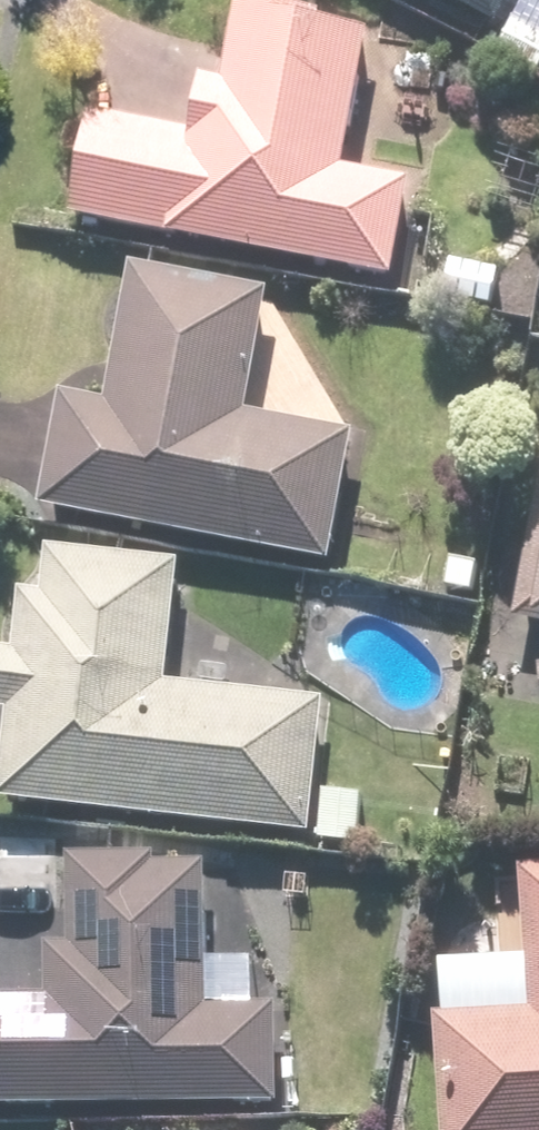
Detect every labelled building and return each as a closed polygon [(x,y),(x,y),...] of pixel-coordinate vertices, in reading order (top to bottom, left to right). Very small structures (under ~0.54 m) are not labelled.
[(494,30),(509,0),(434,0),(494,30)] [(497,47),(538,71),(538,0),(524,0),(497,47)] [(163,243),(163,244),(388,285),(406,187),(340,175),(364,42),(315,33),(317,22),(279,15),(280,10),(235,2),(219,90),(197,86),(187,139),(85,120),(66,225),(163,243)] [(265,299),(127,274),(102,410),(56,402),(35,517),(326,570),(350,440),(243,420),(265,299)] [(523,514),(498,700),(538,706),(538,516),(523,514)] [(320,706),(163,690),(175,570),(43,556),(38,602),(15,600),(9,659),(0,658),(0,720),(3,720),(0,749),(0,809),(306,840),(320,706)] [(363,789),(318,786),(314,846),(359,849),(363,789)] [(272,1107),(270,1007),(249,1008),(249,997),(233,997),(233,1008),(203,1009),(200,872),(150,873),(150,864),(65,865),(66,954),(43,954),(44,1001),(0,1002),(0,1111),(272,1107)] [(515,872),(517,890),(509,890),(510,918),(518,917),(524,1013),(430,1019),(436,1129),(538,1129),(538,870),(515,872)]
